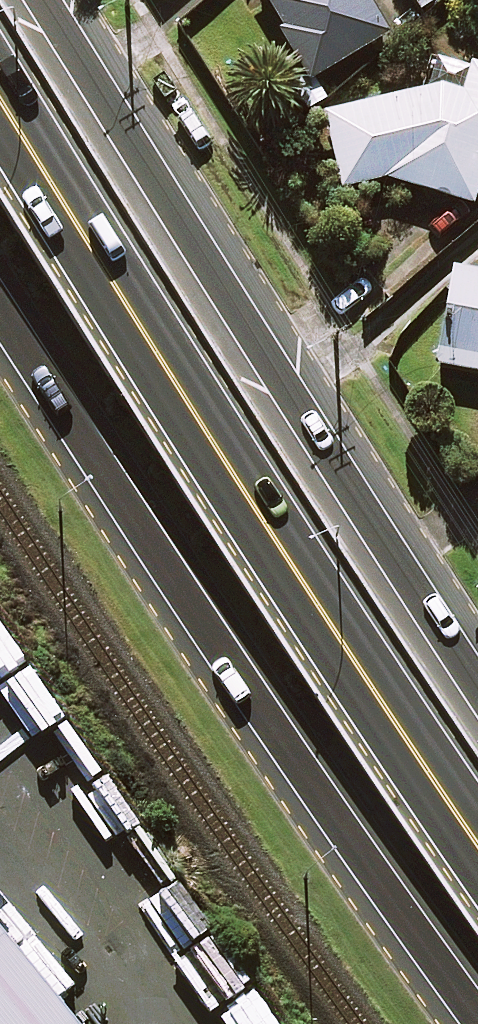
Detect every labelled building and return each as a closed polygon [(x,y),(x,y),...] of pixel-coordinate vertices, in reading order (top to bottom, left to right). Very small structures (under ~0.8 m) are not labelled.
[(362,0),(259,0),(308,82),(384,36),(362,0)] [(446,62),(439,89),(323,116),(339,185),(378,181),(468,204),(477,165),(477,71),(446,62)] [(449,272),(433,367),(477,374),(477,277),(449,272)] [(0,916),(0,1023),(73,1023),(85,1014),(0,916)]
